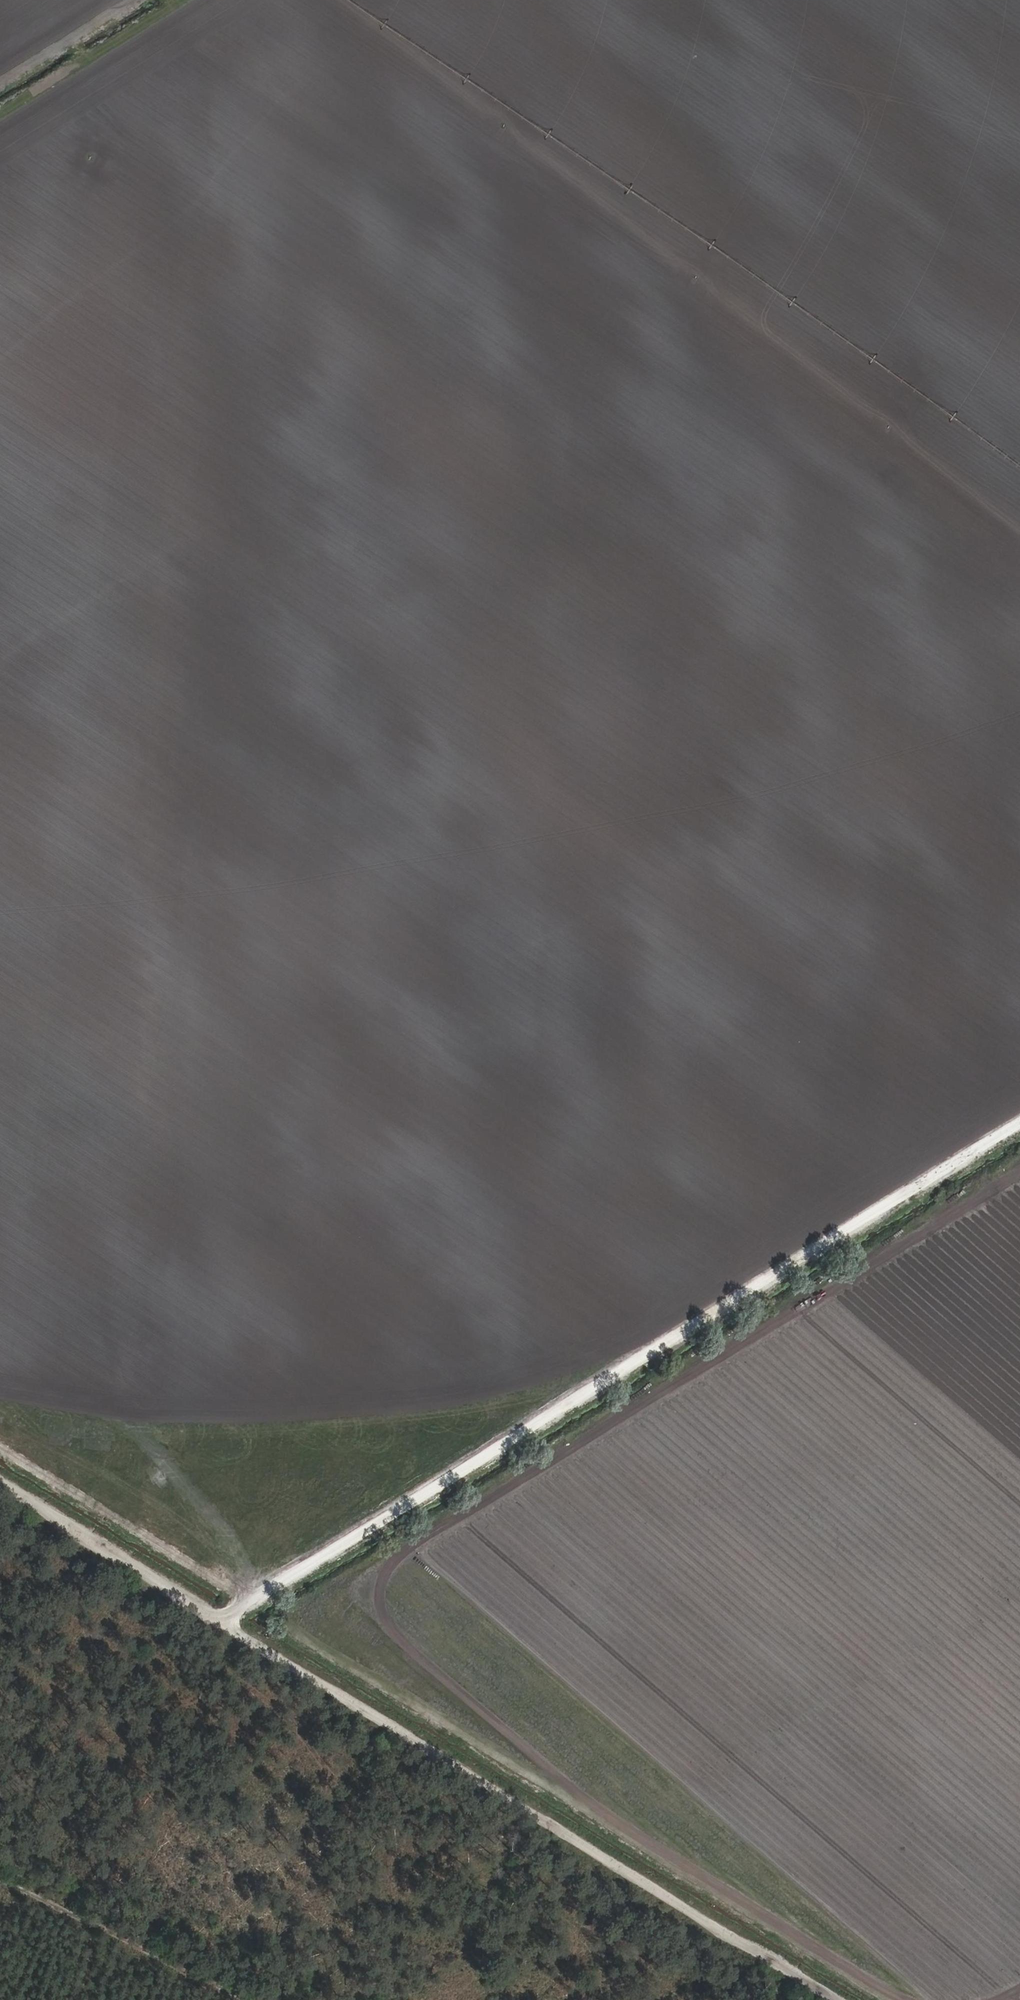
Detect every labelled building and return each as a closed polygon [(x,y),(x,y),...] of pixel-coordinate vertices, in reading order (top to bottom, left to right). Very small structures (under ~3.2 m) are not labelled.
[(442,1442),(458,1440),(457,1433),(441,1436),(442,1442)]
